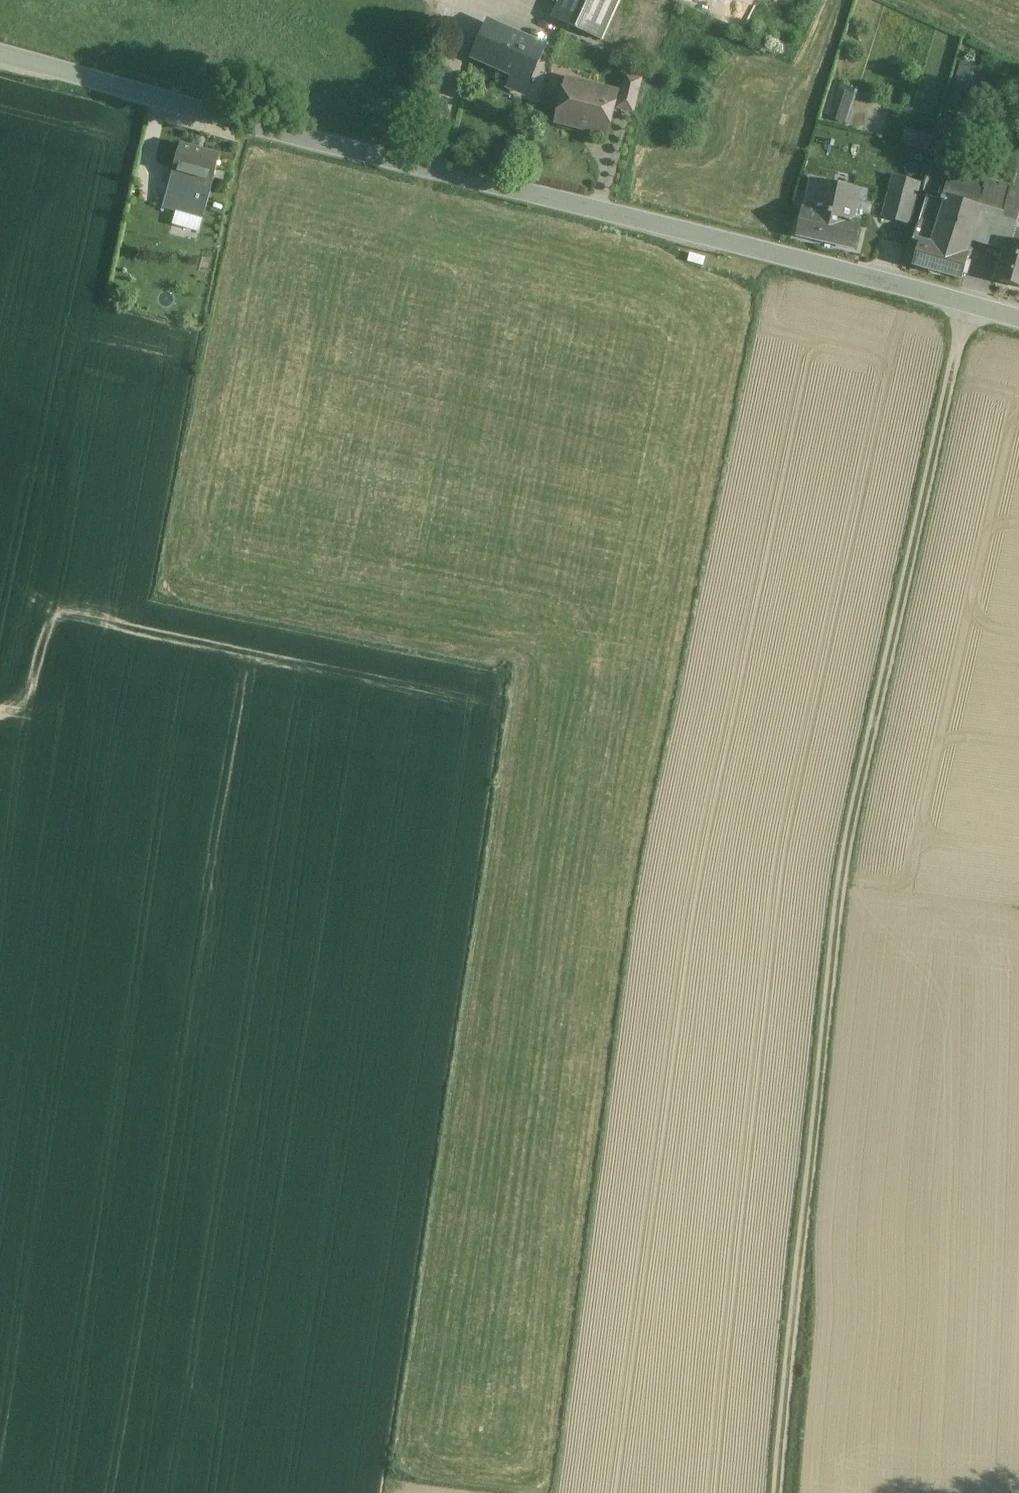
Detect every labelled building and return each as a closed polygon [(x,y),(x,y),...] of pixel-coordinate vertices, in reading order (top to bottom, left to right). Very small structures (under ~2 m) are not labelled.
[(559,4),(558,4),(552,18),(601,40),(619,0),(561,0),(559,4)] [(545,50),(487,24),(473,55),(514,73),(508,86),(525,94),(545,50)] [(952,90),(982,101),(993,70),(963,59),(952,90)] [(627,76),(619,108),(633,112),(641,80),(627,76)] [(617,94),(568,82),(558,121),(607,133),(617,94)] [(838,88),(828,122),(843,126),(853,92),(838,88)] [(933,137),(905,129),(902,143),(930,151),(933,137)] [(221,156),(182,145),(170,185),(171,185),(210,196),(210,197),(221,156)] [(985,189),(949,178),(940,201),(926,196),(913,243),(920,245),(915,266),(963,279),(969,257),(967,256),(971,242),(1004,252),(1008,240),(1009,240),(1014,223),(1002,219),(1004,212),(993,209),(1001,185),(986,180),(985,182),(987,183),(985,189)] [(860,191),(811,181),(820,183),(813,212),(804,210),(798,236),(856,249),(861,223),(853,222),(860,191)] [(210,196),(171,185),(164,208),(203,219),(210,196)] [(1012,188),(1001,185),(993,209),(1004,212),(1012,188)] [(1012,188),(1004,212),(1002,219),(1014,223),(1017,224),(1018,216),(1018,190),(1012,188)] [(916,200),(891,193),(884,218),(909,225),(916,200)] [(1008,240),(1004,252),(996,280),(1018,287),(1018,243),(1009,240),(1008,240)]
